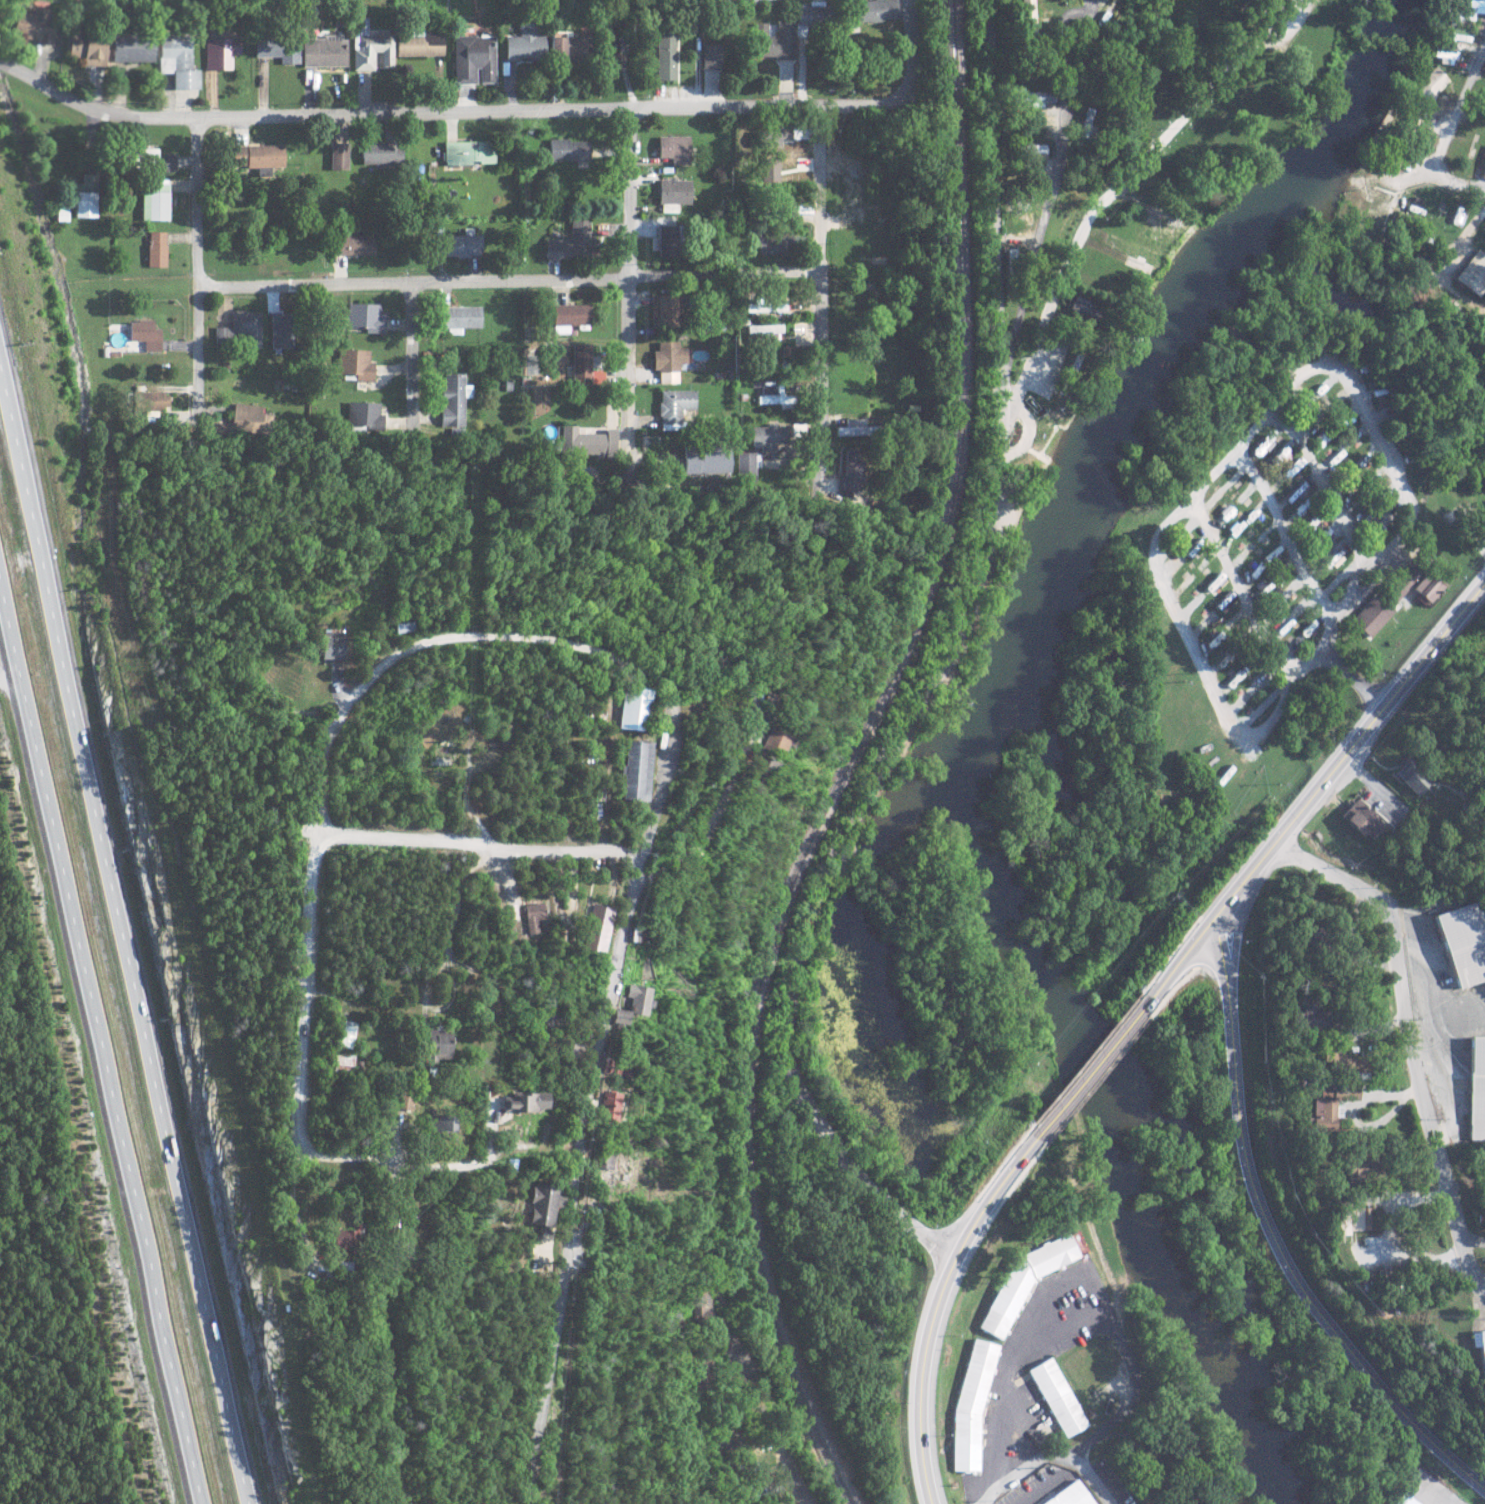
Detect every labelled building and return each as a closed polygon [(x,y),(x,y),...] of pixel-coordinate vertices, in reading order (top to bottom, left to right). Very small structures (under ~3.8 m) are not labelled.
[(852,23),(898,16),(896,0),(868,0),(849,3),(852,23)] [(1447,26),(1456,26),(1457,19),(1474,20),(1475,12),(1484,12),(1484,0),(1448,0),(1447,26)] [(829,23),(829,6),(806,5),(806,8),(797,8),(797,22),(829,23)] [(51,43),(55,17),(15,10),(12,30),(24,32),(23,38),(51,43)] [(1368,16),(1379,18),(1377,29),(1366,27),(1368,16)] [(753,22),(752,56),(793,58),(794,21),(776,20),(775,35),(765,34),(765,22),(753,22)] [(503,35),(504,59),(543,58),(543,34),(534,34),(534,23),(519,23),(519,35),(503,35)] [(654,78),(673,79),(675,24),(655,23),(654,78)] [(67,55),(83,56),(83,64),(103,64),(105,28),(68,26),(67,55)] [(158,30),(158,72),(171,72),(171,88),(198,88),(198,68),(189,68),(189,30),(158,30)] [(442,30),(409,30),(409,35),(395,35),(395,56),(442,55),(442,30)] [(352,70),(374,70),(374,52),(378,52),(379,68),(392,68),(392,34),(351,35),(352,70)] [(592,36),(548,34),(548,58),(591,59),(592,36)] [(152,61),(153,36),(111,35),(111,60),(152,61)] [(494,81),(493,35),(452,36),(453,83),(477,82),(494,81)] [(301,66),(344,65),(344,36),(300,36),(301,66)] [(230,68),(230,54),(238,54),(237,37),(204,37),(204,69),(230,68)] [(278,55),(278,63),(298,62),(297,37),(253,38),(253,56),(278,55)] [(1033,54),(1048,54),(1047,40),(1032,41),(1033,54)] [(701,69),(720,69),(720,43),(701,43),(701,69)] [(1428,105),(1451,80),(1435,65),(1412,90),(1428,105)] [(1054,101),(1053,91),(1012,91),(1012,102),(1054,101)] [(688,135),(657,135),(657,157),(670,156),(671,165),(689,164),(688,135)] [(548,160),(587,161),(587,139),(548,139),(548,160)] [(444,164),(495,162),(494,140),(443,141),(444,164)] [(329,168),(346,169),(347,141),(330,141),(329,168)] [(361,164),(401,163),(401,141),(360,142),(361,164)] [(282,143),(231,144),(232,166),(283,165),(282,143)] [(1046,152),(1046,143),(1015,144),(1015,153),(1046,152)] [(174,152),(158,153),(157,147),(129,148),(130,167),(151,166),(151,171),(175,170),(174,152)] [(74,216),(96,217),(97,173),(82,172),(82,184),(75,183),(74,216)] [(690,179),(659,179),(659,212),(678,212),(678,203),(690,204),(690,179)] [(141,219),(169,219),(169,183),(142,182),(141,219)] [(57,220),(69,221),(69,208),(57,207),(57,220)] [(545,257),(593,258),(594,219),(570,219),(570,239),(546,238),(545,257)] [(659,223),(658,256),(678,257),(679,224),(659,223)] [(333,254),(376,253),(375,233),(357,233),(357,227),(333,227),(333,254)] [(445,257),(482,256),(481,233),(473,233),(473,227),(464,227),(464,234),(444,234),(445,257)] [(166,266),(166,231),(148,230),(148,266),(166,266)] [(758,253),(787,254),(787,236),(759,235),(758,253)] [(1476,248),(1484,254),(1484,286),(1479,294),(1455,278),(1476,248)] [(653,326),(677,326),(676,294),(652,295),(653,326)] [(747,312),(787,311),(787,302),(765,302),(765,298),(754,298),(754,302),(746,303),(747,312)] [(1092,322),(1109,326),(1113,307),(1074,298),(1072,310),(1093,315),(1092,322)] [(365,332),(383,332),(384,303),(347,302),(347,325),(366,326),(365,332)] [(554,304),(555,333),(570,332),(570,324),(591,324),(590,303),(554,304)] [(440,306),(441,328),(448,328),(448,334),(463,333),(463,328),(482,327),(482,305),(440,306)] [(262,347),(260,312),(231,313),(232,326),(215,326),(215,340),(233,339),(233,333),(246,333),(247,347),(262,347)] [(128,320),(129,340),(144,340),(144,351),(161,351),(160,328),(153,328),(152,319),(128,320)] [(748,331),(783,332),(783,324),(748,323),(748,331)] [(1132,335),(1142,341),(1133,355),(1124,349),(1132,335)] [(679,340),(658,341),(659,349),(654,349),(654,370),(660,370),(661,382),(680,382),(680,363),(687,363),(687,348),(680,348),(679,340)] [(574,379),(593,378),(592,343),(573,343),(574,379)] [(339,376),(354,377),(354,380),(374,380),(374,361),(371,361),(371,349),(339,348),(339,376)] [(1367,373),(1391,371),(1392,380),(1368,382),(1367,373)] [(442,426),(466,426),(465,397),(474,397),(473,384),(466,384),(466,372),(445,373),(446,386),(442,386),(442,402),(442,426)] [(1315,391),(1332,374),(1338,381),(1322,398),(1315,391)] [(781,403),(781,408),(792,408),(792,394),(783,395),(783,382),(761,382),(761,404),(781,403)] [(697,390),(661,390),(662,430),(687,429),(687,422),(683,422),(683,409),(697,409),(697,390)] [(1374,392),(1398,390),(1399,400),(1375,402),(1374,392)] [(164,391),(133,391),(133,410),(163,410),(164,391)] [(1326,409),(1342,393),(1349,399),(1332,416),(1326,409)] [(1294,411),(1311,394),(1317,400),(1301,417),(1294,411)] [(231,427),(260,433),(265,407),(236,401),(231,427)] [(384,430),(385,413),(380,413),(381,402),(349,401),(349,426),(358,427),(358,429),(384,430)] [(1334,429),(1350,412),(1357,418),(1340,435),(1334,429)] [(1304,431),(1320,414),(1327,420),(1310,437),(1304,431)] [(864,418),(845,418),(846,426),(837,426),(837,436),(870,435),(869,426),(865,426),(864,418)] [(579,433),(579,424),(564,425),(564,455),(616,454),(616,428),(607,428),(607,432),(579,433)] [(753,426),(753,445),(762,445),(762,450),(787,449),(787,425),(753,426)] [(1250,456),(1274,425),(1281,431),(1257,461),(1250,456)] [(1340,444),(1357,427),(1364,434),(1347,451),(1340,444)] [(1312,448),(1329,431),(1335,438),(1319,455),(1312,448)] [(1392,440),(1416,438),(1416,447),(1392,449),(1392,440)] [(1260,472),(1284,441),(1291,447),(1267,478),(1260,472)] [(732,473),(731,445),(685,446),(686,474),(732,473)] [(841,492),(865,492),(864,449),(846,449),(847,476),(841,476),(841,492)] [(1319,466),(1336,449),(1342,456),(1326,473),(1319,466)] [(1352,467),(1369,450),(1376,456),(1359,473),(1352,467)] [(739,475),(757,475),(756,452),(739,452),(739,475)] [(1270,485),(1294,454),(1302,460),(1278,490),(1270,485)] [(1398,457),(1422,455),(1423,464),(1399,466),(1398,457)] [(1362,483),(1379,466),(1385,472),(1369,489),(1362,483)] [(1223,485),(1240,468),(1246,474),(1229,491),(1223,485)] [(1279,501),(1303,471),(1310,477),(1286,507),(1279,501)] [(1333,491),(1350,474),(1356,481),(1339,498),(1333,491)] [(1233,502),(1249,485),(1256,492),(1239,509),(1233,502)] [(1202,503),(1219,486),(1225,492),(1209,509),(1202,503)] [(1371,503),(1388,486),(1395,492),(1378,509),(1371,503)] [(1287,518),(1311,488),(1318,493),(1294,524),(1287,518)] [(1341,510),(1358,493),(1364,500),(1347,517),(1341,510)] [(1293,534),(1317,504),(1325,510),(1301,540),(1293,534)] [(1213,522),(1230,505),(1236,511),(1219,528),(1213,522)] [(1241,522),(1257,505),(1264,512),(1247,528),(1241,522)] [(1377,525),(1394,508),(1400,515),(1384,531),(1377,525)] [(1351,528),(1368,511),(1375,518),(1358,535),(1351,528)] [(1157,548),(1184,520),(1190,526),(1163,554),(1157,548)] [(1252,540),(1269,523),(1276,530),(1259,547),(1252,540)] [(1221,541),(1238,524),(1244,531),(1227,548),(1221,541)] [(1302,555),(1326,525),(1333,530),(1309,561),(1302,555)] [(1358,546),(1375,530),(1382,536),(1365,553),(1358,546)] [(1186,551),(1203,534),(1209,540),(1192,557),(1186,551)] [(1262,557),(1279,540),(1286,547),(1269,564),(1262,557)] [(1311,571),(1335,541),(1342,547),(1318,577),(1311,571)] [(1233,559),(1250,542),(1256,549),(1240,566),(1233,559)] [(1194,569),(1211,552),(1218,559),(1201,576),(1194,569)] [(1166,570),(1183,553),(1189,560),(1172,577),(1166,570)] [(1272,573),(1289,556),(1296,563),(1279,580),(1272,573)] [(1243,575),(1260,558),(1266,565),(1249,582),(1243,575)] [(1323,591),(1347,561),(1354,567),(1330,597),(1323,591)] [(1352,620),(1377,591),(1382,596),(1412,562),(1444,590),(1429,607),(1409,589),(1393,607),(1395,610),(1371,637),(1352,620)] [(1204,588),(1221,571),(1227,577),(1210,594),(1204,588)] [(1172,590),(1189,574),(1195,580),(1179,597),(1172,590)] [(1254,591),(1271,574),(1277,581),(1260,598),(1254,591)] [(1280,593),(1297,576),(1303,583),(1287,600),(1280,593)] [(1215,608),(1232,591),(1238,597),(1222,614),(1215,608)] [(1182,609),(1199,592),(1205,599),(1188,616),(1182,609)] [(1292,610),(1309,593),(1316,600),(1299,617),(1292,610)] [(1263,613),(1280,596),(1286,602),(1269,619),(1263,613)] [(1194,626),(1211,609),(1218,616),(1201,633),(1194,626)] [(1226,629),(1243,612),(1250,619),(1233,636),(1226,629)] [(1274,629),(1291,612),(1298,619),(1281,636),(1274,629)] [(1298,631),(1315,614),(1322,621),(1305,637),(1298,631)] [(1231,643),(1248,626),(1254,633),(1237,650),(1231,643)] [(320,662),(343,661),(342,630),(319,631),(320,662)] [(1204,649),(1221,632),(1227,639),(1210,655),(1204,649)] [(1281,649),(1298,632),(1304,638),(1287,655),(1281,649)] [(1209,666),(1226,649),(1233,656),(1216,672),(1209,666)] [(1241,667),(1258,650),(1265,657),(1248,673),(1241,667)] [(1251,682),(1268,665),(1275,672),(1258,689),(1251,682)] [(1222,686),(1238,669),(1245,676),(1228,693),(1222,686)] [(643,731),(648,689),(621,686),(616,727),(643,731)] [(1230,703),(1247,686),(1253,692),(1236,709),(1230,703)] [(1243,718),(1270,690),(1277,697),(1250,725),(1243,718)] [(786,736),(767,728),(758,747),(777,755),(786,736)] [(620,799),(647,800),(649,741),(623,740),(622,763),(621,763),(620,799)] [(1392,774),(1415,796),(1431,779),(1409,757),(1392,774)] [(1347,808),(1351,811),(1344,819),(1362,836),(1366,833),(1373,840),(1387,824),(1357,797),(1347,808)] [(1479,899),(1484,917),(1484,979),(1458,988),(1433,915),(1479,899)] [(525,933),(542,932),(541,903),(524,903),(525,933)] [(600,952),(609,909),(588,905),(580,948),(600,952)] [(644,1016),(651,988),(628,983),(624,997),(630,998),(627,1012),(644,1016)] [(626,1010),(611,1009),(609,1023),(625,1025),(626,1010)] [(337,1043),(351,1046),(355,1023),(341,1020),(337,1043)] [(448,1030),(425,1029),(424,1059),(448,1060),(448,1030)] [(1469,1036),(1484,1036),(1484,1140),(1467,1140),(1469,1036)] [(330,1068),(350,1071),(352,1057),(332,1054),(330,1068)] [(1329,1071),(1365,1072),(1366,1057),(1329,1056),(1329,1071)] [(1358,1086),(1318,1085),(1318,1100),(1311,1100),(1311,1117),(1308,1117),(1307,1131),(1334,1132),(1335,1100),(1357,1101),(1358,1086)] [(600,1118),(617,1119),(619,1092),(602,1091),(600,1118)] [(541,1111),(541,1092),(501,1094),(502,1112),(541,1111)] [(451,1138),(452,1116),(426,1115),(425,1137),(451,1138)] [(1375,1181),(1376,1158),(1347,1157),(1346,1181),(1375,1181)] [(523,1223),(547,1227),(551,1205),(561,1207),(562,1197),(552,1195),(553,1187),(530,1183),(523,1223)] [(1369,1208),(1335,1208),(1336,1235),(1348,1235),(1348,1231),(1370,1230),(1369,1208)] [(327,1252),(347,1253),(347,1242),(351,1242),(352,1231),(328,1230),(327,1252)] [(1070,1231),(1082,1256),(1035,1279),(1003,1340),(980,1328),(1016,1258),(1070,1231)] [(706,1292),(692,1292),(691,1317),(705,1318),(706,1292)] [(1484,1376),(1484,1330),(1471,1331),(1472,1346),(1479,1346),(1481,1377),(1484,1376)] [(975,1340),(1000,1347),(980,1414),(979,1471),(955,1471),(954,1413),(975,1340)] [(1029,1370),(1051,1357),(1090,1425),(1067,1438),(1029,1370)] [(1078,1478),(1097,1503),(1042,1503),(1078,1478)] [(1399,1491),(1416,1503),(1390,1503),(1399,1491)]
